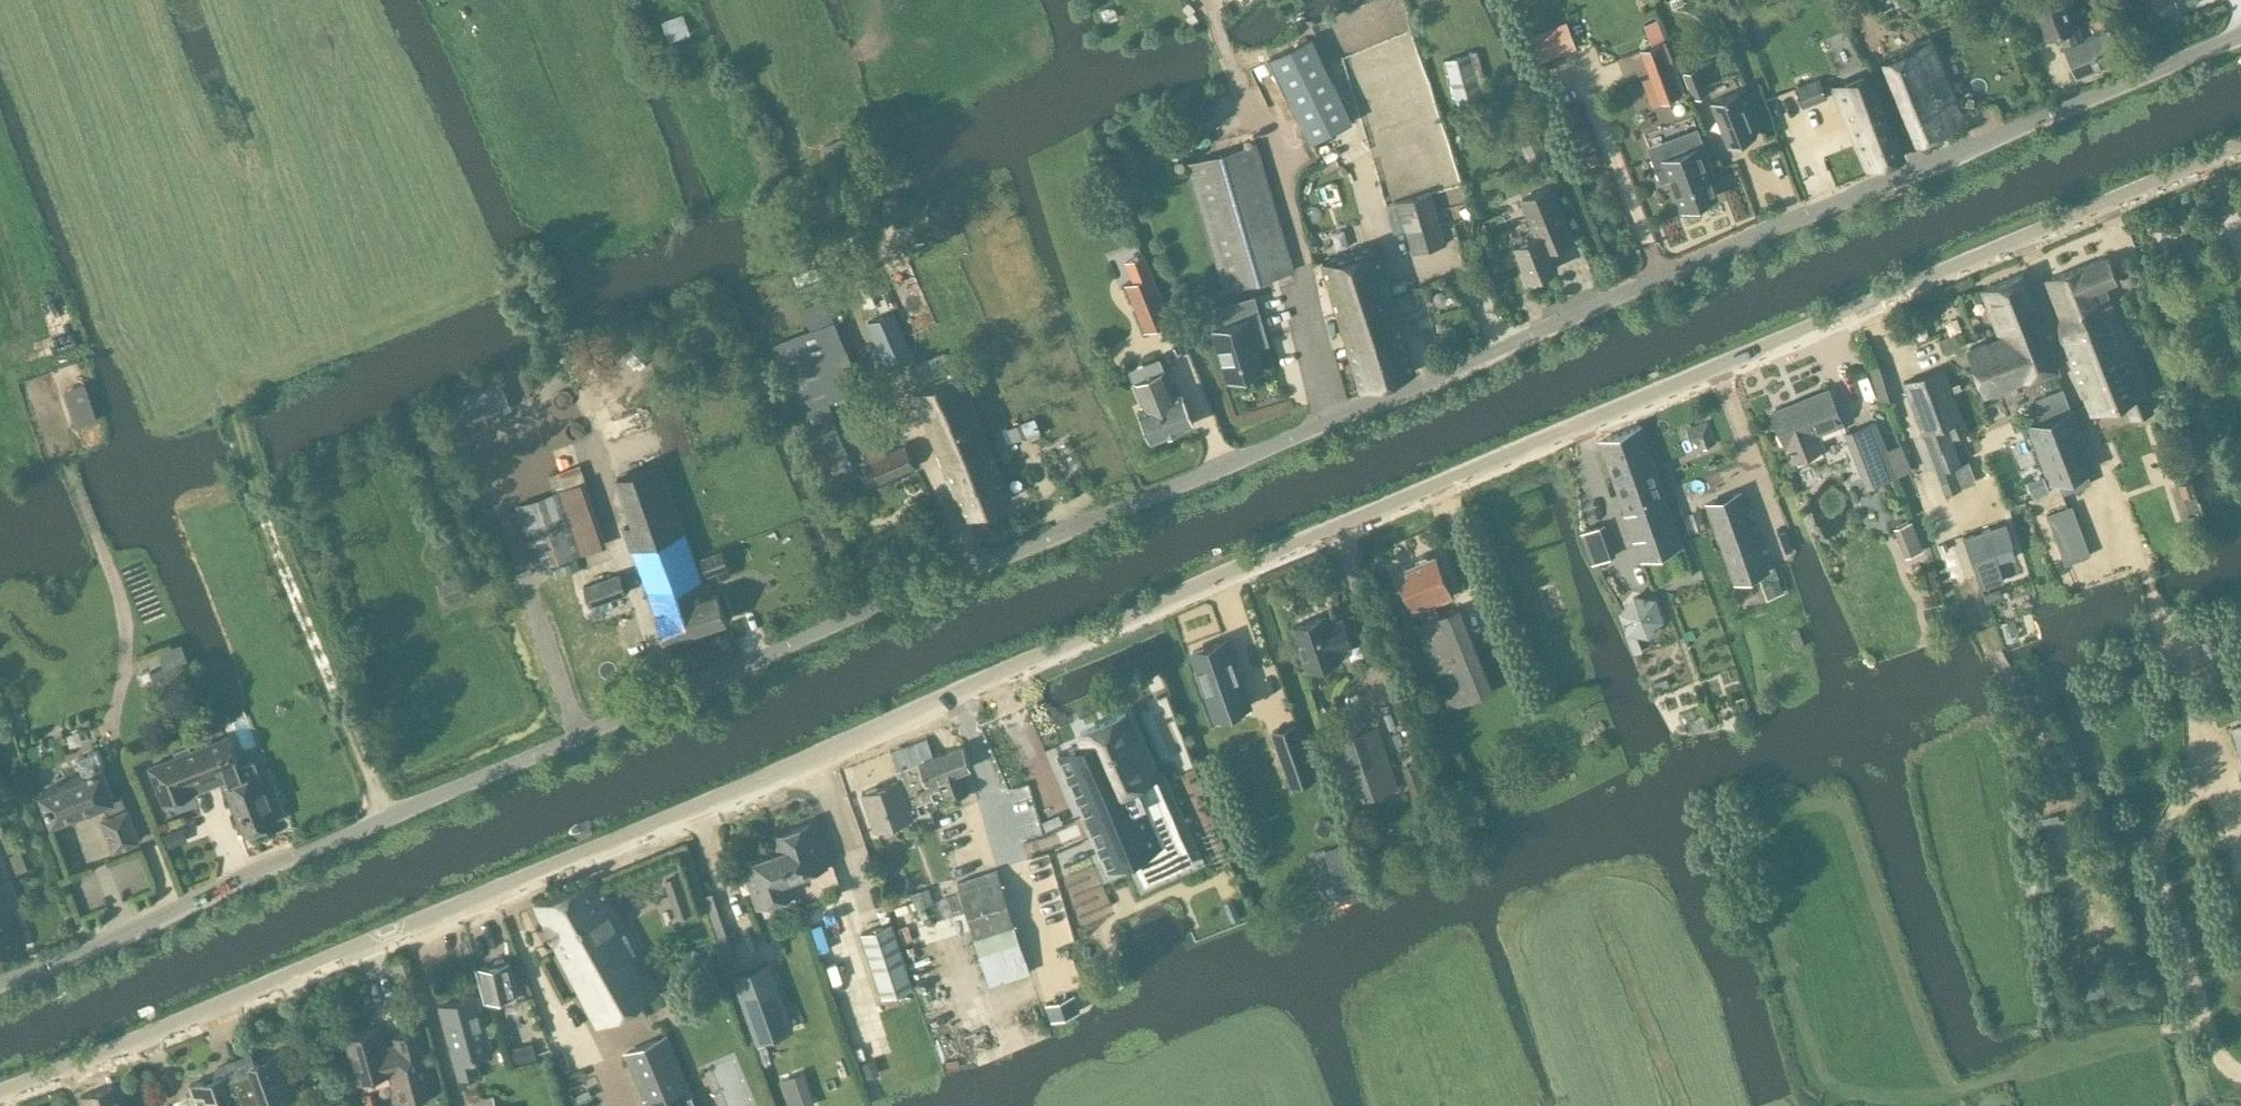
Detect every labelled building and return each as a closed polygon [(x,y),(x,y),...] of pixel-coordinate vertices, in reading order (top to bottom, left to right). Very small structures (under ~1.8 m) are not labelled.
[(2028,6),(2035,22),(2044,18),(2052,37),(2060,34),(2066,31),(2071,43),(2065,45),(2078,76),(2120,58),(2107,28),(2084,37),(2078,24),(2074,26),(2063,0),(2042,0),(2037,2),(2028,6)] [(689,32),(683,12),(663,19),(669,38),(689,32)] [(1543,58),(1564,51),(1555,25),(1534,33),(1543,58)] [(1273,54),(1271,56),(1312,141),(1354,121),(1313,35),(1306,39),(1273,54)] [(1918,138),(1965,120),(1932,36),(1885,55),(1918,138)] [(1642,49),(1661,99),(1684,90),(1665,40),(1642,49)] [(1469,52),(1445,59),(1458,103),(1482,96),(1469,52)] [(1684,71),(1694,97),(1708,91),(1698,65),(1684,71)] [(1867,169),(1906,155),(1875,71),(1836,86),(1867,169)] [(1796,87),(1804,107),(1827,98),(1819,77),(1796,87)] [(1710,102),(1727,144),(1757,132),(1740,90),(1710,102)] [(1650,150),(1661,179),(1670,176),(1682,208),(1717,194),(1706,165),(1710,163),(1698,132),(1650,150)] [(1224,290),(1292,270),(1256,143),(1188,162),(1224,290)] [(1596,153),(1586,157),(1589,166),(1600,162),(1596,153)] [(1551,251),(1571,239),(1552,187),(1522,198),(1536,236),(1516,244),(1529,278),(1557,267),(1551,251)] [(1413,251),(1447,242),(1434,192),(1400,201),(1413,251)] [(1460,241),(1465,261),(1484,256),(1479,236),(1460,241)] [(1362,249),(1325,260),(1353,360),(1406,345),(1378,245),(1362,249)] [(1143,253),(1140,254),(1118,263),(1145,329),(1170,319),(1143,253)] [(2064,345),(2119,322),(2108,294),(2119,289),(2116,281),(2118,280),(2108,256),(2044,282),(2060,322),(2059,330),(2064,345)] [(2023,274),(1981,290),(1999,337),(2002,336),(2005,344),(2044,329),(2023,274)] [(1431,287),(1422,290),(1425,301),(1435,298),(1431,287)] [(811,329),(770,345),(823,478),(848,468),(832,428),(837,426),(833,414),(835,413),(830,400),(863,387),(827,297),(802,307),(811,329)] [(1234,320),(1213,326),(1228,380),(1264,369),(1255,337),(1266,333),(1256,301),(1231,309),(1234,320)] [(894,310),(868,320),(886,365),(912,354),(894,310)] [(2148,392),(2119,322),(2064,345),(2092,412),(2125,399),(2133,418),(2153,410),(2147,393),(2148,392)] [(2002,336),(1999,337),(1969,349),(1986,393),(2058,365),(2044,329),(2005,344),(2002,336)] [(1414,372),(1406,345),(1353,360),(1361,387),(1414,372)] [(955,489),(999,471),(959,371),(953,374),(945,352),(912,365),(921,387),(915,389),(955,489)] [(1182,392),(1177,394),(1165,367),(1131,381),(1143,408),(1140,410),(1152,439),(1194,422),(1182,392)] [(1904,382),(1904,383),(1946,493),(1962,487),(1954,466),(1963,463),(1954,438),(1970,431),(1965,417),(1963,418),(1944,367),(1904,382)] [(498,380),(460,396),(472,426),(511,410),(498,380)] [(84,382),(61,389),(73,426),(96,419),(84,382)] [(1818,432),(1843,422),(1830,388),(1773,410),(1792,459),(1824,447),(1818,432)] [(2040,409),(2027,414),(2031,424),(2072,409),(2068,398),(2040,409)] [(2072,409),(2031,424),(2053,483),(2058,481),(2062,493),(2091,482),(2086,471),(2094,468),(2072,409)] [(1017,424),(1008,428),(1013,441),(1022,437),(1026,436),(1040,431),(1035,417),(1017,424)] [(677,588),(702,579),(650,425),(605,440),(617,475),(634,524),(625,527),(664,641),(692,632),(688,620),(682,622),(677,606),(683,604),(677,588)] [(1640,426),(1602,439),(1643,558),(1681,545),(1640,426)] [(1859,427),(1844,434),(1853,456),(1861,452),(1875,485),(1887,480),(1899,475),(1896,469),(1888,450),(1885,442),(1869,449),(1859,427)] [(878,432),(861,439),(862,442),(871,463),(873,469),(878,481),(905,471),(915,467),(905,443),(896,447),(886,451),(878,432)] [(999,471),(955,489),(966,515),(1010,497),(999,471)] [(2026,480),(2030,494),(2044,490),(2040,476),(2026,480)] [(517,503),(530,541),(538,567),(582,552),(560,488),(518,503),(517,503)] [(1741,491),(1707,503),(1734,580),(1768,569),(1761,550),(1739,558),(1731,534),(1753,527),(1741,491)] [(2072,504),(2047,513),(2052,526),(2077,516),(2072,504)] [(1912,522),(1900,526),(1912,554),(1923,550),(1912,522)] [(2005,522),(1964,536),(1981,587),(2004,579),(1998,561),(1994,550),(2012,544),(2013,544),(2005,522)] [(1586,545),(1606,538),(1601,525),(1582,532),(1586,545)] [(1936,546),(1950,584),(1969,577),(1955,539),(1936,546)] [(732,574),(722,549),(701,557),(707,574),(728,566),(731,575),(732,574)] [(1434,602),(1451,595),(1434,554),(1431,556),(1425,554),(1417,557),(1416,561),(1398,568),(1414,611),(1420,608),(1424,620),(1439,614),(1434,602)] [(569,582),(594,573),(589,559),(564,568),(569,582)] [(583,585),(590,605),(610,598),(613,608),(631,601),(621,571),(583,585)] [(705,590),(702,579),(677,588),(683,604),(677,606),(682,622),(688,620),(692,632),(727,620),(718,592),(712,594),(711,589),(705,590)] [(1999,587),(1984,592),(1986,600),(2002,595),(1999,587)] [(1637,594),(1623,611),(1630,632),(1652,636),(1666,619),(1659,598),(1637,594)] [(1425,620),(1414,624),(1423,646),(1467,627),(1459,606),(1439,614),(1425,620)] [(1335,653),(1350,650),(1343,623),(1329,627),(1327,618),(1294,626),(1305,670),(1337,662),(1335,653)] [(1226,640),(1192,652),(1212,707),(1245,695),(1226,640)] [(149,670),(156,692),(183,683),(176,662),(149,670)] [(1118,793),(1158,775),(1128,708),(1076,731),(1085,752),(1080,755),(1091,779),(1072,788),(1085,818),(1122,802),(1118,793)] [(1298,709),(1274,719),(1292,754),(1312,748),(1298,709)] [(1352,800),(1368,795),(1394,786),(1375,728),(1332,742),(1352,800)] [(2232,731),(2240,758),(2240,728),(2232,731)] [(227,736),(187,751),(198,780),(225,770),(230,782),(225,784),(244,833),(277,820),(254,761),(238,767),(237,765),(239,764),(227,736)] [(928,802),(930,808),(937,806),(932,793),(942,790),(945,799),(968,791),(961,770),(970,767),(963,747),(898,769),(901,778),(902,778),(911,805),(917,803),(918,805),(928,802)] [(42,789),(53,821),(101,803),(105,816),(104,816),(115,848),(142,839),(130,807),(129,807),(124,793),(117,796),(106,767),(108,766),(102,748),(79,756),(85,773),(42,789)] [(187,751),(149,766),(164,803),(193,792),(190,784),(198,780),(187,751)] [(902,778),(901,778),(900,779),(863,791),(876,828),(914,815),(914,814),(930,808),(928,802),(918,805),(917,803),(911,805),(902,778)] [(190,843),(178,812),(157,820),(169,851),(190,843)] [(812,820),(776,833),(780,847),(790,876),(804,871),(810,874),(819,871),(821,866),(826,865),(812,820)] [(1372,831),(1368,836),(1370,843),(1379,845),(1384,837),(1380,832),(1372,831)] [(780,847),(743,859),(758,905),(762,904),(767,906),(775,903),(778,898),(795,892),(790,876),(780,847)] [(1342,847),(1325,852),(1328,861),(1345,856),(1342,847)] [(990,984),(1030,971),(997,869),(957,882),(990,984)] [(684,872),(665,879),(669,891),(688,885),(684,874),(684,872)] [(26,945),(0,876),(0,954),(26,945)] [(600,1023),(658,990),(597,879),(535,907),(600,1023)] [(911,893),(916,908),(934,902),(928,887),(911,893)] [(714,892),(701,896),(722,957),(734,953),(714,892)] [(818,910),(805,914),(809,927),(822,922),(818,910)] [(858,937),(883,999),(917,986),(892,923),(858,937)] [(836,941),(822,945),(826,960),(840,955),(836,941)] [(484,999),(517,992),(510,960),(477,968),(484,999)] [(745,970),(734,974),(758,1040),(792,1028),(768,962),(745,970)] [(2136,976),(2130,970),(2122,972),(2120,981),(2126,987),(2134,984),(2136,976)] [(1044,986),(1053,1005),(1083,992),(1075,972),(1044,986)] [(440,1006),(455,1062),(459,1077),(479,1071),(475,1056),(493,1052),(477,996),(440,1006)] [(396,1101),(439,1091),(432,1059),(429,1060),(421,1030),(396,1035),(398,1045),(387,1048),(380,1026),(349,1036),(359,1081),(389,1074),(396,1101)] [(627,1052),(649,1105),(696,1105),(667,1036),(627,1052)] [(250,1105),(280,1105),(281,1100),(297,1095),(280,1044),(234,1060),(250,1105)] [(531,1044),(508,1050),(512,1065),(534,1059),(531,1044)] [(878,1070),(874,1059),(862,1063),(866,1074),(878,1070)] [(234,1060),(217,1066),(219,1072),(214,1074),(215,1077),(205,1080),(195,1081),(191,1082),(199,1105),(250,1105),(234,1060)] [(803,1072),(779,1081),(785,1098),(809,1089),(803,1072)] [(116,1083),(82,1095),(86,1105),(124,1105),(116,1083)]
